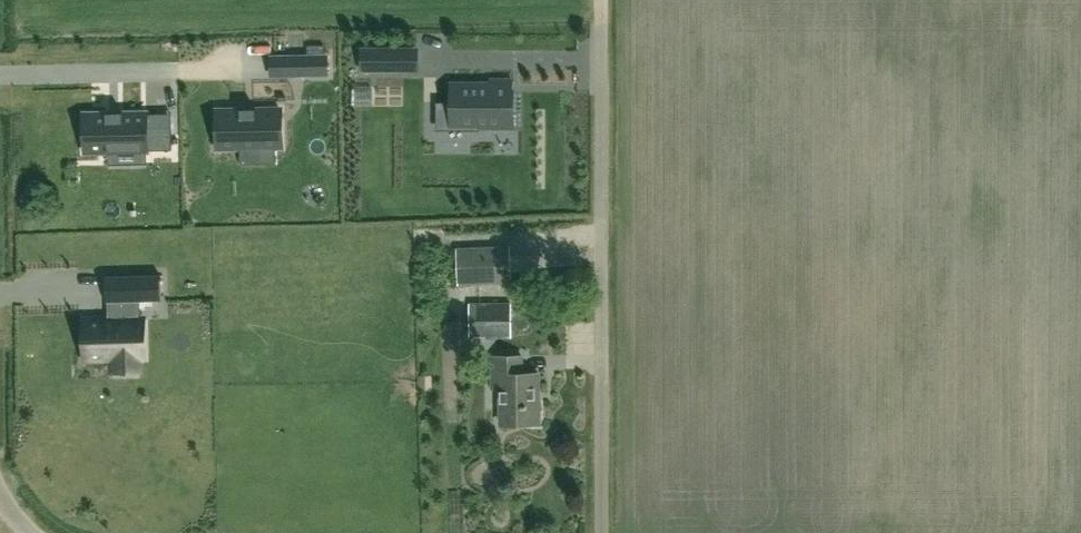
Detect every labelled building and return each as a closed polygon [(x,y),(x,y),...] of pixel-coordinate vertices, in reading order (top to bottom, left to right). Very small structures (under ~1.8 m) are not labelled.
[(417,71),(417,49),(362,49),(362,71),(417,71)] [(326,74),(326,56),(298,57),(299,75),(326,74)] [(440,127),(512,127),(512,79),(491,79),(491,84),(453,84),(453,102),(440,102),(440,127)] [(280,109),(217,110),(218,148),(281,147),(280,109)] [(147,113),(85,114),(86,152),(172,150),(172,127),(147,127),(147,113)] [(512,282),(510,247),(457,249),(459,284),(512,282)] [(107,302),(112,302),(112,320),(86,321),(87,359),(144,357),(143,319),(139,319),(138,301),(161,301),(160,274),(106,276),(107,302)] [(470,336),(484,336),(484,303),(470,303),(470,336)] [(538,423),(537,373),(521,373),(521,356),(490,356),(491,388),(500,388),(500,424),(538,423)]
